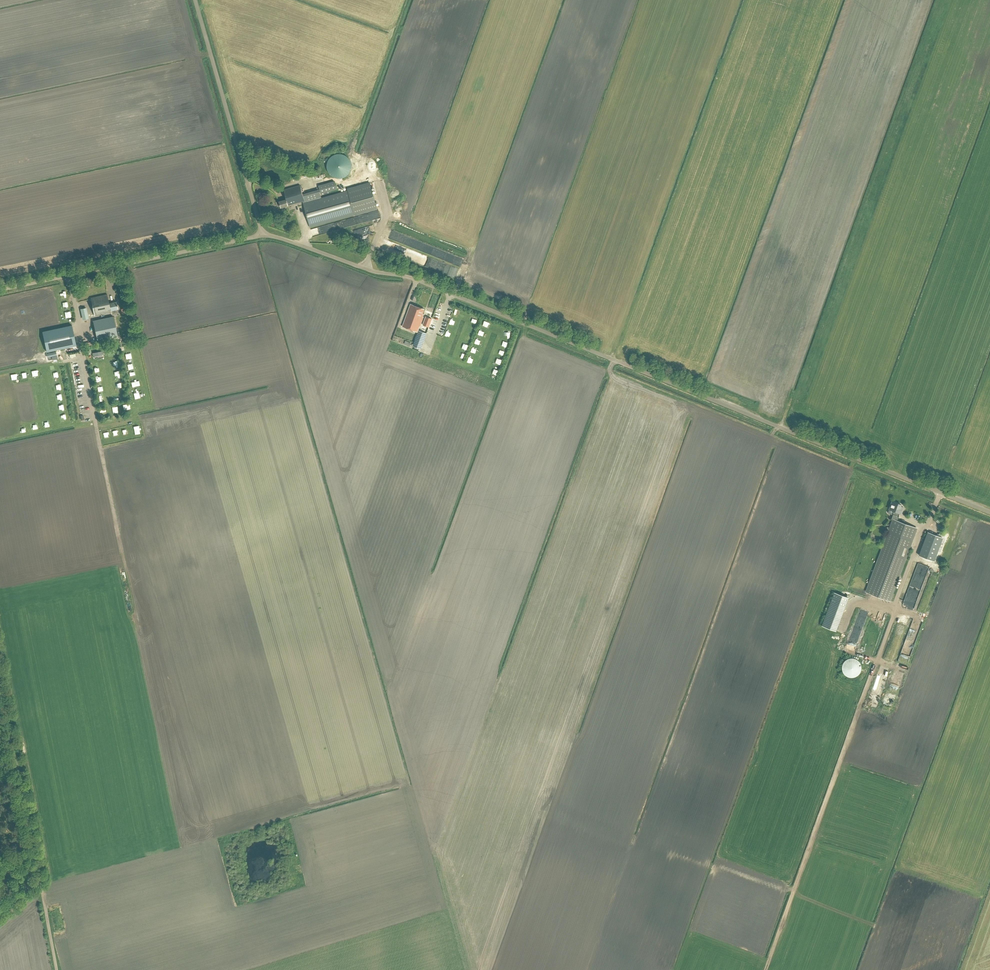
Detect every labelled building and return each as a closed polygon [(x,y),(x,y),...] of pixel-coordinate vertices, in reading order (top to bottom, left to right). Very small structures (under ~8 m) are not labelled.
[(336,178),(338,178),(340,178),(343,177),(345,177),(347,175),(349,174),(350,172),(351,170),(351,168),(351,165),(351,163),(350,161),(349,158),(347,156),(344,155),(342,154),(340,153),(337,154),(335,154),(332,156),(331,157),(328,160),(328,161),(327,163),(327,165),(327,168),(328,170),(329,172),(331,175),(333,177),(336,178)] [(319,185),(321,193),(337,189),(334,181),(319,185)] [(286,200),(279,202),(281,208),(288,206),(303,201),(310,227),(377,209),(370,183),(348,189),(348,191),(321,198),(320,191),(303,196),(300,186),(283,191),(286,200)] [(320,235),(333,231),(331,226),(324,228),(324,230),(319,231),(320,235)] [(94,316),(111,312),(111,310),(118,309),(116,301),(109,303),(107,294),(90,297),(94,316)] [(402,327),(418,332),(424,317),(423,317),(423,315),(422,314),(424,310),(410,305),(402,327)] [(93,320),(97,340),(117,336),(113,316),(93,320)] [(426,318),(423,325),(429,328),(432,320),(426,318)] [(73,324),(44,331),(48,349),(77,343),(73,324)] [(426,333),(419,331),(416,339),(423,342),(426,333)] [(423,342),(416,339),(414,345),(421,348),(423,342)] [(80,371),(78,358),(74,358),(73,357),(71,358),(72,369),(76,368),(77,372),(80,371)] [(83,415),(89,415),(82,377),(80,378),(80,376),(75,377),(77,389),(81,389),(82,393),(77,394),(80,407),(83,406),(84,414),(79,415),(81,422),(84,422),(83,415)] [(867,592),(889,600),(905,558),(906,558),(911,543),(916,528),(897,521),(900,513),(901,514),(903,507),(900,506),(901,504),(892,501),(889,509),(894,511),(891,519),(893,520),(867,592)] [(919,555),(933,561),(942,537),(928,532),(919,555)] [(916,567),(905,605),(916,608),(927,570),(916,567)] [(928,581),(926,589),(932,591),(935,583),(928,581)] [(859,661),(855,658),(851,658),(847,659),(843,662),(842,666),(842,670),(844,674),(848,676),(852,677),(856,676),(859,673),(861,669),(861,665),(859,661)]
